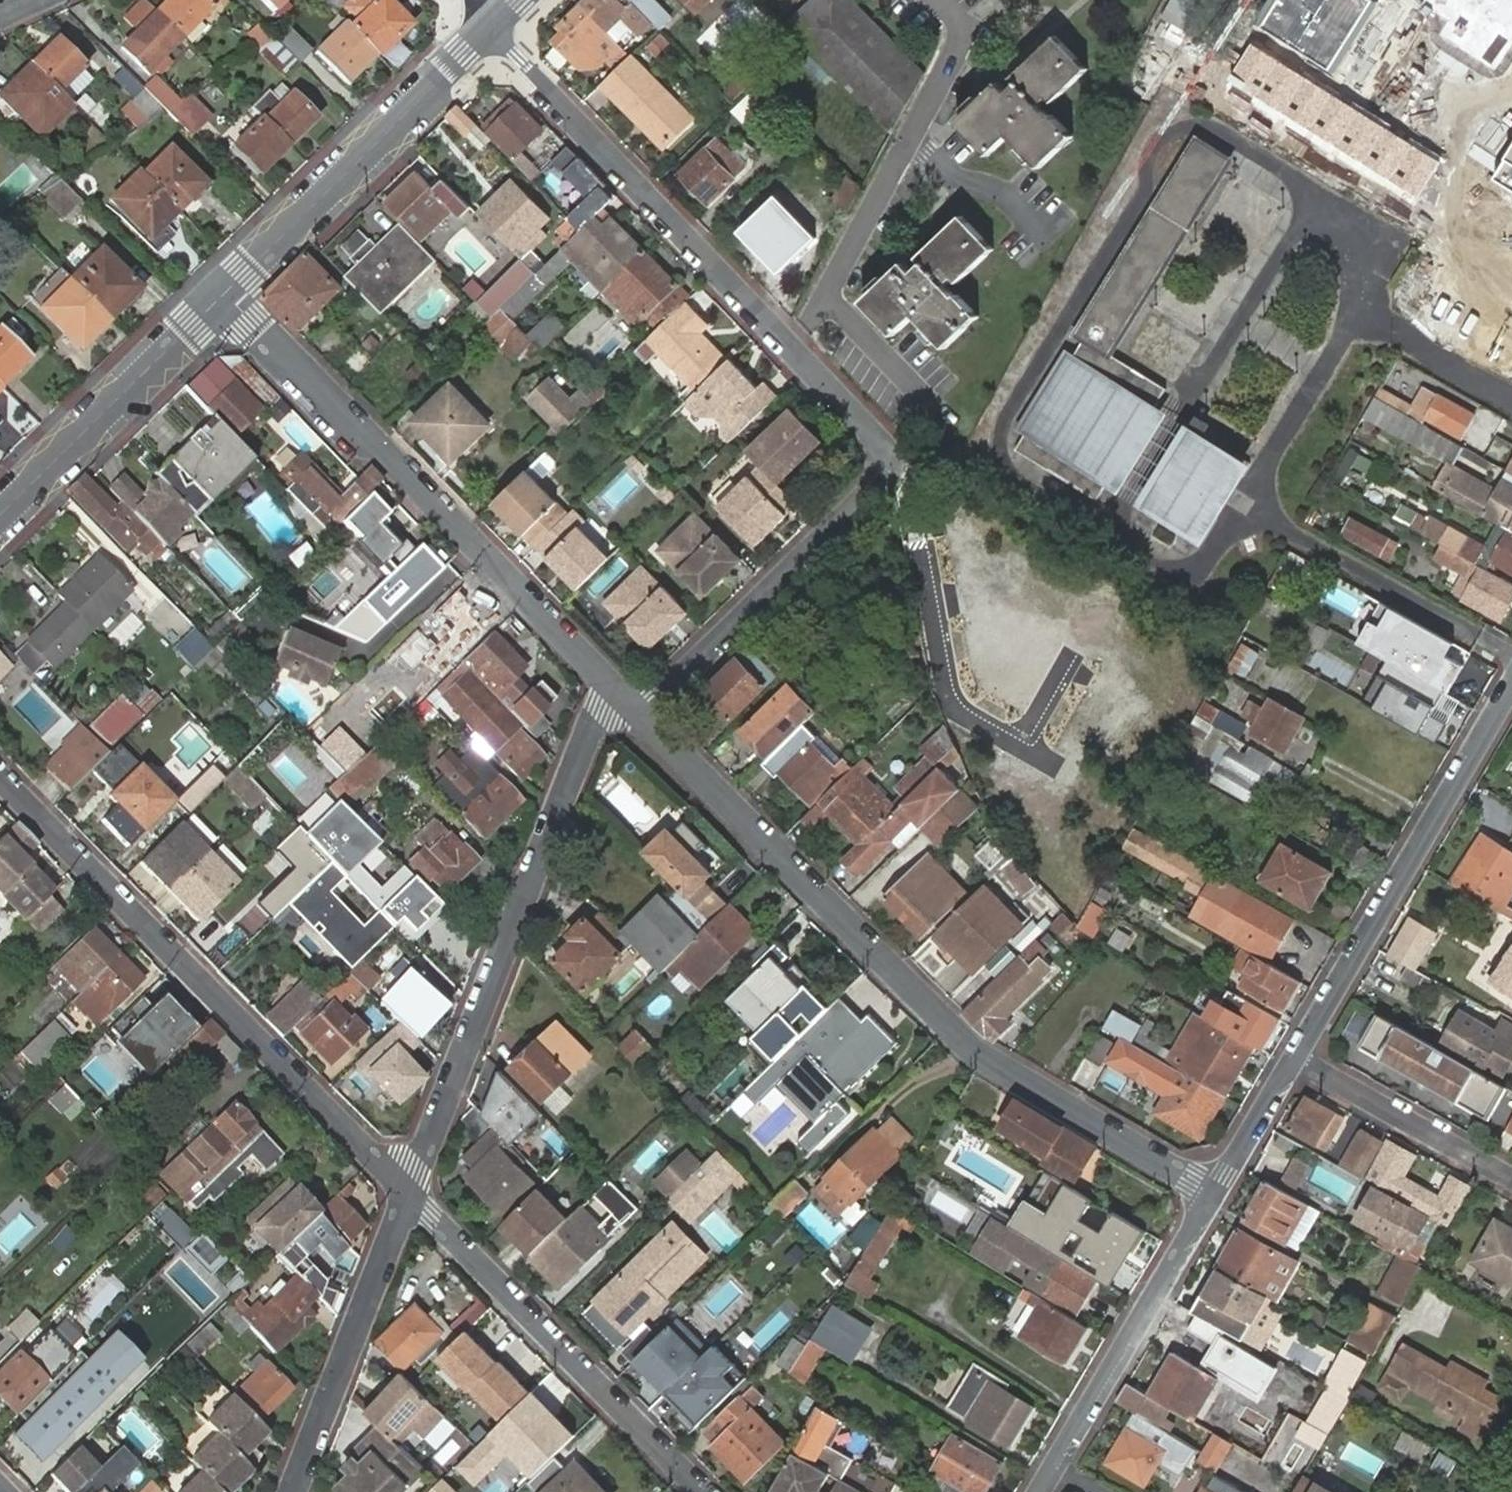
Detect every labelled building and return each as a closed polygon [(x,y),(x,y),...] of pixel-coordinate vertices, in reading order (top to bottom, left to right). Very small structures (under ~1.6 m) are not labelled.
[(181,39),(220,0),(171,0),(157,14),(181,39)] [(275,13),(287,0),(262,0),(275,13)] [(349,30),(377,58),(407,27),(380,0),(353,0),(344,9),(357,22),(349,30)] [(632,0),(591,0),(583,7),(562,28),(567,35),(557,45),(575,65),(576,64),(583,71),(601,71),(610,63),(612,65),(625,52),(608,33),(625,17),(644,37),(656,25),(632,0)] [(656,25),(658,26),(670,14),(656,0),(632,0),(656,25)] [(695,0),(684,0),(698,14),(703,9),(695,0)] [(703,9),(712,0),(695,0),(703,9)] [(894,136),(926,78),(851,0),(798,0),(778,19),(825,65),(846,87),(894,136)] [(1264,25),(1334,68),(1375,0),(1279,0),(1264,25)] [(147,73),(181,39),(157,14),(122,48),(147,73)] [(662,31),(674,19),(670,14),(658,26),(662,31)] [(255,47),(268,37),(256,20),(243,30),(255,47)] [(349,30),(345,26),(315,55),(347,87),(377,58),(349,30)] [(662,37),(651,48),(658,55),(669,45),(662,37)] [(71,104),(96,81),(85,70),(88,67),(59,39),(32,65),(61,94),(71,104)] [(958,124),(985,152),(991,146),(1003,159),(1015,147),(1045,178),(1070,156),(1063,150),(1075,138),(1058,120),(1053,125),(1042,113),(1049,105),(1054,109),(1084,80),(1072,67),(1077,61),(1056,39),(1012,81),(1017,87),(1008,94),(998,84),(958,124)] [(1443,163),(1252,43),(1229,79),(1420,199),(1443,163)] [(298,67),(276,44),(263,58),(285,80),(298,67)] [(678,105),(633,59),(602,87),(640,125),(643,122),(652,130),(648,134),(665,150),(695,122),(678,105)] [(1090,75),(1077,61),(1072,67),(1084,80),(1090,75)] [(71,104),(61,94),(32,65),(3,93),(0,97),(0,120),(10,130),(25,115),(41,131),(71,104)] [(144,89),(165,110),(177,103),(181,100),(156,77),(144,89)] [(750,77),(733,96),(741,104),(759,84),(750,77)] [(282,87),(255,113),(261,119),(287,145),(314,119),(282,87)] [(131,102),(150,121),(165,110),(144,89),(131,102)] [(774,115),(758,98),(741,114),(757,132),(774,115)] [(485,127),(491,132),(518,106),(512,100),(485,127)] [(177,103),(165,110),(183,128),(192,119),(177,103)] [(466,135),(478,124),(465,111),(460,105),(447,117),(466,135)] [(518,106),(491,132),(515,158),(521,152),(542,131),(518,106)] [(287,145),(261,119),(231,149),(257,175),(287,145)] [(643,122),(640,125),(648,134),(652,130),(643,122)] [(1163,401),(1170,390),(1116,355),(1239,156),(1206,137),(1076,338),(1085,343),(1079,353),(1074,350),(1023,429),(1029,432),(1022,449),(1104,500),(1114,482),(1131,493),(1181,412),(1163,401)] [(1081,145),(1075,138),(1063,150),(1070,156),(1081,145)] [(747,168),(720,140),(683,176),(709,204),(747,168)] [(618,197),(570,146),(554,162),(566,174),(565,174),(590,199),(571,219),(583,231),(605,210),(618,197)] [(997,165),(1003,159),(991,146),(985,152),(997,165)] [(170,151),(143,176),(177,211),(204,185),(170,151)] [(543,174),(521,152),(515,158),(513,160),(534,181),(543,174)] [(1498,177),(1511,186),(1511,155),(1498,177)] [(143,176),(138,171),(110,200),(149,239),(177,211),(143,176)] [(455,208),(421,172),(388,203),(423,239),(455,208)] [(59,181),(39,194),(63,220),(81,203),(59,181)] [(549,217),(511,181),(479,212),(522,255),(530,247),(524,242),(527,239),(518,230),(530,218),(540,226),(549,217)] [(814,243),(774,202),(744,231),(784,272),(814,243)] [(645,252),(605,210),(600,215),(583,231),(566,248),(538,275),(523,289),(504,308),(514,319),(575,261),(605,291),(645,252)] [(0,220),(0,239),(16,225),(7,215),(0,220)] [(862,302),(888,330),(895,323),(906,334),(918,323),(950,357),(973,335),(967,329),(977,318),(960,301),(957,305),(944,292),(953,283),(957,288),(988,258),(976,245),(982,239),(960,216),(917,258),(921,263),(914,271),(904,261),(862,302)] [(527,239),(540,226),(530,218),(518,230),(527,239)] [(566,248),(583,231),(571,219),(563,226),(566,230),(558,240),(566,248)] [(383,310),(437,261),(401,224),(377,246),(368,236),(367,238),(350,255),(349,256),(358,265),(349,274),(383,310)] [(340,245),(350,255),(367,238),(357,228),(340,245)] [(994,252),(982,239),(976,245),(988,258),(994,252)] [(98,250),(68,278),(108,318),(138,289),(98,250)] [(691,299),(645,252),(605,291),(638,325),(646,317),(659,330),(687,303),(691,299)] [(265,296),(298,332),(343,288),(323,268),(309,253),(265,296)] [(522,259),(508,273),(523,289),(538,275),(522,259)] [(329,262),(323,268),(343,288),(349,282),(329,262)] [(37,308),(68,278),(57,267),(27,297),(37,308)] [(478,303),(493,318),(504,308),(523,289),(508,273),(478,303)] [(108,318),(68,278),(37,308),(78,349),(108,318)] [(452,335),(463,347),(484,327),(493,318),(478,303),(476,301),(470,307),(476,312),(452,335)] [(703,320),(687,303),(659,330),(649,340),(698,393),(706,385),(729,362),(725,359),(703,335),(700,332),(701,323),(703,320)] [(514,319),(504,308),(493,318),(484,327),(501,345),(521,326),(514,319)] [(567,328),(554,313),(530,336),(534,340),(544,351),(567,328)] [(984,325),(977,318),(967,329),(973,335),(984,325)] [(711,327),(703,320),(701,323),(700,332),(703,335),(711,327)] [(899,342),(906,334),(895,323),(888,330),(899,342)] [(514,359),(534,340),(521,326),(501,345),(514,359)] [(29,356),(0,329),(0,384),(29,356)] [(725,359),(729,362),(737,354),(734,351),(725,359)] [(345,366),(358,379),(372,364),(359,352),(345,366)] [(275,396),(239,358),(213,359),(211,361),(212,363),(230,383),(259,412),(275,396)] [(687,403),(728,447),(734,440),(735,440),(779,398),(766,384),(757,392),(749,384),(746,387),(740,381),(743,378),(729,362),(706,385),(698,393),(689,401),(687,403)] [(230,383),(212,363),(185,389),(203,408),(230,383)] [(749,384),(743,378),(740,381),(746,387),(749,384)] [(565,433),(596,404),(584,392),(573,401),(553,380),(533,399),(565,433)] [(230,383),(203,408),(211,417),(216,422),(232,437),(233,439),(259,412),(230,383)] [(1427,387),(1411,414),(1423,421),(1439,394),(1427,387)] [(490,426),(454,388),(417,422),(453,460),(490,426)] [(621,401),(612,392),(597,406),(593,411),(602,420),(621,401)] [(1439,394),(1423,421),(1460,443),(1476,415),(1439,394)] [(288,408),(278,398),(264,412),(274,422),(288,408)] [(602,420),(593,411),(581,422),(590,432),(602,420)] [(793,411),(748,454),(762,469),(774,481),(805,451),(808,454),(821,442),(793,411)] [(1411,414),(1408,413),(1398,431),(1456,465),(1466,446),(1460,443),(1423,421),(1411,414)] [(211,417),(195,431),(201,437),(216,422),(211,417)] [(195,431),(166,460),(207,502),(252,458),(251,457),(233,439),(232,437),(216,422),(201,437),(195,431)] [(1254,464),(1184,424),(1134,504),(1203,546),(1254,464)] [(298,454),(295,458),(339,501),(341,498),(298,454)] [(292,484),(285,492),(309,517),(328,536),(362,502),(380,484),(369,472),(360,481),(339,501),(295,458),(280,472),(292,484)] [(207,502),(166,460),(152,473),(155,477),(158,480),(188,511),(192,515),(193,516),(207,502)] [(1354,468),(1342,461),(1331,479),(1343,486),(1354,468)] [(784,520),(789,516),(784,511),(794,502),(774,481),(762,469),(720,510),(756,548),(770,534),(765,530),(767,528),(765,525),(761,521),(773,509),(784,520)] [(280,472),(273,479),(273,480),(285,492),(292,484),(280,472)] [(1441,491),(1511,531),(1511,532),(1511,486),(1506,482),(1500,493),(1464,473),(1459,480),(1456,478),(1453,484),(1447,481),(1441,491)] [(569,519),(526,474),(493,507),(513,527),(517,524),(523,529),(519,533),(536,550),(538,549),(569,519)] [(109,489),(129,510),(132,512),(144,500),(141,497),(142,495),(123,475),(109,489)] [(145,551),(158,539),(142,522),(132,531),(128,536),(111,518),(115,514),(81,479),(67,493),(125,553),(137,543),(145,551)] [(188,511),(158,480),(142,495),(141,497),(144,500),(132,512),(142,522),(158,539),(162,543),(166,547),(178,535),(175,532),(192,515),(188,511)] [(799,506),(794,502),(784,511),(789,516),(799,506)] [(775,529),(784,520),(773,509),(761,521),(765,525),(767,528),(771,524),(775,529)] [(586,523),(576,512),(569,519),(538,549),(536,550),(577,593),(578,591),(610,561),(579,529),(586,523)] [(132,531),(115,514),(111,518),(128,536),(132,531)] [(710,531),(695,515),(667,542),(678,554),(667,565),(702,601),(717,585),(713,581),(723,571),(727,575),(741,561),(735,555),(710,531)] [(328,536),(309,517),(301,525),(320,545),(328,536)] [(1385,538),(1348,518),(1341,531),(1378,551),(1385,538)] [(1434,518),(1425,534),(1455,551),(1477,563),(1486,548),(1434,518)] [(513,527),(519,533),(523,529),(517,524),(513,527)] [(1511,531),(1492,562),(1511,573),(1511,532),(1511,531)] [(656,553),(667,565),(678,554),(667,542),(656,553)] [(432,578),(441,569),(419,548),(334,633),(363,648),(399,612),(432,578)] [(1455,551),(1441,578),(1450,584),(1448,589),(1503,620),(1511,605),(1511,584),(1477,563),(1455,551)] [(95,555),(75,576),(109,611),(130,590),(95,555)] [(681,607),(642,567),(614,594),(625,606),(614,617),(649,653),(663,640),(658,635),(669,624),(674,628),(688,615),(681,607)] [(727,575),(723,571),(713,581),(717,585),(727,575)] [(65,602),(47,620),(73,646),(109,611),(75,576),(58,594),(65,602)] [(603,605),(614,617),(625,606),(614,594),(603,605)] [(241,623),(252,612),(243,604),(232,614),(241,623)] [(218,647),(241,623),(232,614),(229,611),(203,636),(216,649),(218,647)] [(119,643),(142,623),(132,612),(109,631),(119,643)] [(1446,640),(1398,613),(1386,635),(1400,643),(1403,640),(1434,658),(1425,674),(1460,694),(1478,664),(1444,644),(1446,640)] [(73,646),(47,620),(26,641),(53,667),(73,646)] [(1328,632),(1308,621),(1299,637),(1318,648),(1328,632)] [(663,640),(674,628),(669,624),(658,635),(663,640)] [(183,639),(204,661),(216,649),(203,636),(195,628),(183,639)] [(253,642),(240,629),(221,648),(234,661),(253,642)] [(522,670),(489,636),(459,666),(468,676),(534,740),(546,729),(535,719),(554,701),(538,684),(527,696),(512,681),(522,670)] [(321,693),(337,661),(285,637),(270,669),(289,678),(304,685),(321,693)] [(383,681),(410,651),(394,638),(367,667),(383,681)] [(53,667),(26,641),(12,654),(39,681),(53,667)] [(1243,645),(1233,662),(1248,671),(1259,654),(1243,645)] [(740,663),(705,694),(731,720),(765,688),(777,677),(751,651),(740,663)] [(0,656),(0,681),(12,669),(0,656)] [(1390,684),(1376,710),(1437,744),(1448,725),(1433,716),(1447,692),(1388,659),(1378,677),(1390,684)] [(468,676),(459,666),(447,678),(433,692),(447,707),(518,779),(538,758),(463,681),(468,676)] [(301,692),(304,685),(289,678),(286,686),(301,692)] [(263,699),(252,689),(243,699),(254,710),(263,699)] [(447,707),(433,692),(421,704),(435,718),(447,707)] [(140,717),(122,698),(91,727),(110,747),(140,717)] [(769,760),(803,726),(777,699),(743,733),(769,760)] [(1205,701),(1198,713),(1203,716),(1218,725),(1229,732),(1240,738),(1247,726),(1205,701)] [(1266,711),(1251,702),(1243,714),(1260,723),(1255,731),(1287,749),(1304,718),(1273,701),(1266,711)] [(1218,725),(1203,716),(1176,760),(1192,769),(1218,725)] [(817,740),(803,726),(769,760),(761,768),(775,781),(781,775),(806,801),(809,797),(818,806),(822,802),(855,770),(845,760),(834,770),(812,746),(817,740)] [(822,802),(863,846),(894,815),(898,811),(903,806),(911,799),(942,769),(941,768),(938,765),(948,755),(958,745),(951,726),(924,751),(931,758),(901,789),(907,795),(895,807),(866,777),(873,769),(865,761),(855,770),(822,802)] [(110,754),(85,729),(71,744),(73,747),(95,770),(110,754)] [(1240,738),(1229,732),(1206,773),(1253,800),(1269,773),(1289,785),(1296,774),(1276,763),(1273,768),(1246,752),(1250,744),(1240,738)] [(71,794),(95,770),(73,747),(49,770),(71,794)] [(394,766),(377,749),(359,767),(347,780),(364,798),(394,766)] [(461,793),(476,778),(446,749),(431,764),(461,793)] [(948,755),(938,765),(941,768),(951,758),(948,755)] [(176,804),(190,817),(198,810),(225,782),(232,775),(218,761),(176,804)] [(176,804),(140,769),(110,799),(126,816),(125,818),(124,819),(123,821),(123,824),(123,826),(123,828),(124,831),(125,833),(128,836),(130,838),(133,839),(138,839),(141,837),(145,836),(148,834),(176,804)] [(232,775),(225,782),(245,802),(257,789),(238,769),(232,775)] [(961,789),(942,769),(911,799),(903,806),(898,811),(894,815),(863,846),(845,862),(859,876),(894,842),(900,848),(901,849),(923,827),(961,789)] [(520,800),(496,778),(460,814),(484,838),(520,800)] [(970,798),(978,790),(973,778),(961,789),(923,827),(942,846),(980,809),(970,798)] [(364,798),(347,780),(329,797),(347,815),(364,798)] [(368,814),(358,824),(380,845),(390,835),(368,814)] [(435,822),(415,843),(421,849),(411,862),(428,880),(430,877),(445,891),(476,859),(462,845),(461,847),(435,822)] [(0,844),(0,895),(27,922),(58,893),(26,861),(40,847),(18,825),(0,843),(0,844)] [(1153,837),(1133,825),(1124,841),(1144,852),(1153,837)] [(180,827),(142,865),(198,924),(237,885),(180,827)] [(260,913),(271,924),(290,905),(332,864),(296,828),(271,852),(296,877),(286,887),(260,913)] [(1014,858),(1017,855),(1013,851),(1003,832),(979,856),(992,868),(1006,855),(1011,861),(1014,858)] [(692,905),(712,925),(728,908),(713,893),(708,896),(700,887),(710,875),(669,833),(643,855),(692,905)] [(1144,852),(1190,879),(1199,864),(1153,837),(1144,852)] [(894,842),(891,845),(897,851),(900,848),(894,842)] [(1333,872),(1283,843),(1261,880),(1311,908),(1333,872)] [(1452,885),(1501,913),(1511,892),(1511,876),(1485,861),(1489,853),(1474,844),(1470,852),(1452,885)] [(271,852),(261,862),(286,887),(296,877),(271,852)] [(1002,870),(1011,861),(1006,855),(992,868),(997,874),(1002,870)] [(1029,873),(1014,858),(1011,861),(1002,870),(1017,885),(1029,873)] [(1187,884),(1204,894),(1216,876),(1218,873),(1200,862),(1199,864),(1190,879),(1187,884)] [(347,879),(332,864),(290,905),(306,922),(312,916),(341,946),(335,951),(343,960),(344,959),(355,970),(363,962),(396,929),(381,913),(366,928),(332,894),(347,879)] [(957,902),(920,865),(885,897),(922,935),(957,902)] [(397,913),(413,900),(386,869),(370,882),(397,913)] [(1037,882),(1029,873),(1017,885),(1026,894),(1037,882)] [(1291,920),(1216,876),(1194,911),(1268,957),(1291,920)] [(1011,918),(982,889),(935,934),(928,940),(937,951),(932,956),(944,969),(957,958),(972,973),(1018,926),(1011,918)] [(1103,900),(1093,894),(1086,907),(1095,913),(1103,900)] [(623,933),(663,973),(676,960),(687,950),(701,936),(680,917),(661,897),(623,933)] [(426,942),(442,926),(416,899),(400,915),(426,942)] [(701,936),(712,925),(692,905),(680,917),(701,936)] [(755,933),(730,907),(728,908),(712,925),(701,936),(687,950),(676,960),(701,985),(755,933)] [(1011,918),(1018,926),(1027,917),(1020,909),(1011,918)] [(206,944),(227,920),(215,910),(194,934),(206,944)] [(1066,914),(1055,924),(1064,934),(1075,924),(1066,914)] [(1021,950),(1046,926),(1036,915),(1011,940),(1021,950)] [(1018,926),(1021,929),(1030,920),(1027,917),(1018,926)] [(1410,917),(1389,954),(1417,970),(1439,933),(1410,917)] [(623,959),(587,923),(558,952),(563,957),(558,963),(588,993),(623,959)] [(972,973),(974,975),(1021,929),(1018,926),(972,973)] [(95,983),(121,958),(97,934),(59,970),(83,994),(95,983)] [(1037,945),(1022,960),(1027,965),(1040,953),(1043,951),(1037,945)] [(1493,984),(1511,995),(1511,950),(1493,984)] [(773,952),(724,998),(777,1054),(829,1005),(808,983),(805,986),(773,952)] [(984,1033),(995,1040),(1012,1022),(1006,1015),(1055,967),(1040,953),(1027,965),(1022,960),(966,1015),(984,1033)] [(144,983),(121,958),(95,983),(83,994),(73,1004),(96,1028),(144,983)] [(1269,963),(1260,958),(1242,989),(1251,994),(1269,963)] [(381,980),(363,962),(355,970),(351,974),(368,991),(369,992),(381,980)] [(1302,982),(1269,963),(1251,994),(1283,1013),(1302,982)] [(1431,982),(1407,969),(1400,983),(1423,995),(1431,982)] [(66,999),(74,991),(53,970),(45,979),(66,999)] [(355,1003),(368,991),(351,974),(333,992),(329,996),(339,1006),(348,997),(355,1003)] [(407,979),(381,1005),(398,1019),(419,1041),(454,1005),(424,974),(413,986),(407,979)] [(119,1043),(151,1078),(201,1026),(169,993),(155,1005),(144,995),(104,1033),(115,1046),(119,1043)] [(276,1031),(285,1040),(296,1029),(315,1010),(297,993),(268,1023),(276,1031)] [(864,1020),(841,996),(744,1090),(757,1103),(780,1082),(816,1118),(896,1040),(870,1014),(864,1020)] [(315,1010),(296,1029),(303,1037),(333,1066),(367,1032),(356,1021),(351,1027),(331,1008),(324,1001),(315,1010)] [(1216,1007),(1209,1019),(1209,1020),(1229,1031),(1231,1032),(1253,1045),(1261,1049),(1278,1023),(1246,1004),(1236,1019),(1216,1007)] [(1133,1041),(1142,1025),(1117,1010),(1107,1027),(1133,1041)] [(1475,1041),(1485,1025),(1467,1014),(1457,1032),(1475,1041)] [(74,1031),(60,1017),(21,1053),(35,1067),(74,1031)] [(1506,1087),(1374,1017),(1357,1050),(1487,1121),(1506,1087)] [(419,1041),(398,1019),(352,1063),(395,1107),(426,1076),(405,1055),(419,1041)] [(225,1036),(211,1022),(177,1055),(190,1069),(225,1036)] [(595,1058),(561,1023),(515,1070),(548,1105),(576,1078),(595,1058)] [(1510,1070),(1511,1066),(1511,1027),(1505,1023),(1499,1033),(1485,1025),(1475,1041),(1457,1032),(1447,1049),(1479,1067),(1486,1056),(1510,1070)] [(1130,1043),(1104,1029),(1088,1057),(1101,1065),(1112,1048),(1124,1054),(1130,1043)] [(619,1050),(636,1068),(655,1049),(638,1032),(619,1050)] [(1200,1036),(1180,1069),(1223,1094),(1253,1045),(1231,1032),(1221,1048),(1200,1036)] [(1112,1048),(1101,1065),(1114,1072),(1124,1054),(1112,1048)] [(1503,1081),(1510,1070),(1486,1056),(1479,1067),(1503,1081)] [(543,1112),(501,1069),(483,1114),(511,1142),(543,1112)] [(1223,1094),(1180,1069),(1173,1082),(1161,1102),(1154,1112),(1198,1137),(1223,1094)] [(1148,1094),(1161,1102),(1173,1082),(1160,1074),(1148,1094)] [(586,1089),(576,1078),(548,1105),(559,1116),(586,1089)] [(61,1114),(76,1095),(60,1082),(45,1101),(61,1114)] [(1305,1098),(1288,1130),(1325,1151),(1343,1119),(1305,1098)] [(1062,1127),(1017,1099),(1000,1128),(1045,1155),(1062,1127)] [(252,1148),(264,1136),(236,1107),(163,1176),(182,1196),(191,1206),(209,1189),(252,1148)] [(1094,1147),(1062,1127),(1045,1155),(1042,1161),(1075,1180),(1094,1147)] [(529,1182),(495,1148),(503,1142),(490,1129),(463,1154),(473,1166),(467,1172),(502,1209),(529,1182)] [(889,1129),(878,1140),(897,1160),(908,1148),(889,1129)] [(1359,1133),(1343,1163),(1362,1173),(1378,1143),(1359,1133)] [(284,1157),(264,1136),(252,1148),(209,1189),(200,1198),(191,1206),(197,1212),(210,1199),(214,1204),(244,1176),(239,1171),(251,1159),(267,1175),(284,1157)] [(875,1137),(829,1181),(852,1205),(898,1161),(897,1160),(878,1140),(875,1137)] [(1418,1154),(1392,1139),(1368,1182),(1449,1228),(1474,1184),(1451,1171),(1439,1193),(1406,1175),(1418,1154)] [(693,1177),(670,1199),(693,1222),(741,1174),(720,1151),(704,1166),(693,1177)] [(656,1185),(670,1199),(693,1177),(704,1166),(690,1152),(656,1185)] [(43,1178),(54,1189),(75,1168),(65,1157),(43,1178)] [(1299,1187),(1311,1166),(1297,1158),(1285,1180),(1299,1187)] [(591,1186),(597,1191),(609,1180),(610,1181),(603,1173),(591,1186)] [(572,1217),(542,1247),(571,1278),(612,1240),(610,1238),(623,1226),(625,1228),(640,1213),(609,1180),(597,1191),(592,1196),(615,1220),(604,1231),(582,1207),(572,1217)] [(1264,1181),(1243,1219),(1284,1243),(1306,1204),(1264,1181)] [(775,1207),(783,1215),(788,1220),(812,1195),(799,1183),(775,1207)] [(500,1224),(532,1256),(542,1247),(572,1217),(540,1185),(500,1224)] [(1055,1214),(1033,1201),(1017,1228),(1102,1277),(1118,1286),(1149,1233),(1118,1215),(1108,1233),(1088,1222),(1099,1202),(1072,1186),(1055,1214)] [(155,1198),(145,1187),(134,1197),(144,1208),(155,1198)] [(1405,1261),(1408,1255),(1426,1223),(1371,1193),(1353,1225),(1377,1238),(1374,1243),(1386,1250),(1397,1256),(1400,1258),(1405,1261)] [(362,1223),(337,1198),(321,1214),(346,1240),(362,1223)] [(290,1200),(267,1221),(246,1240),(259,1253),(246,1266),(256,1276),(278,1256),(287,1246),(298,1236),(312,1222),(290,1200)] [(1306,1204),(1284,1243),(1294,1248),(1317,1210),(1316,1210),(1306,1204)] [(849,1281),(846,1286),(868,1299),(877,1285),(869,1279),(903,1225),(912,1230),(917,1222),(894,1208),(849,1281)] [(869,1212),(849,1236),(861,1246),(882,1222),(869,1212)] [(1017,1228),(994,1215),(972,1253),(1080,1315),(1102,1277),(1017,1228)] [(347,1247),(317,1218),(312,1222),(298,1236),(287,1246),(278,1256),(304,1282),(315,1293),(322,1300),(331,1309),(338,1290),(324,1284),(326,1278),(305,1259),(319,1244),(338,1262),(349,1250),(347,1247)] [(1472,1261),(1511,1284),(1511,1230),(1496,1221),(1472,1261)] [(632,1267),(584,1315),(620,1351),(634,1338),(630,1334),(664,1301),(658,1294),(663,1289),(670,1295),(685,1280),(673,1268),(695,1246),(675,1226),(637,1263),(640,1266),(635,1270),(632,1267)] [(1237,1228),(1215,1267),(1266,1296),(1271,1299),(1293,1261),(1237,1228)] [(695,1246),(673,1268),(685,1280),(708,1258),(695,1246)] [(571,1278),(542,1247),(532,1256),(529,1258),(559,1290),(571,1278)] [(1400,1258),(1397,1256),(1375,1294),(1379,1297),(1399,1308),(1422,1270),(1405,1261),(1400,1258)] [(1205,1299),(1196,1316),(1215,1326),(1238,1339),(1248,1323),(1250,1324),(1266,1296),(1218,1270),(1202,1297),(1205,1299)] [(263,1311),(249,1324),(251,1326),(274,1351),(312,1312),(304,1304),(315,1293),(304,1282),(293,1293),(287,1287),(274,1300),(282,1308),(271,1318),(263,1311)] [(1087,1329),(1026,1292),(1021,1299),(1036,1309),(1021,1336),(1067,1363),(1087,1329)] [(1191,1313),(1196,1316),(1205,1299),(1202,1297),(1201,1297),(1191,1313)] [(1352,1345),(1373,1306),(1369,1303),(1362,1318),(1352,1337),(1349,1343),(1352,1345)] [(249,1324),(232,1305),(223,1313),(242,1334),(251,1326),(249,1324)] [(1352,1345),(1371,1356),(1393,1317),(1373,1306),(1352,1345)] [(827,1349),(852,1365),(872,1330),(833,1307),(816,1336),(813,1340),(827,1349)] [(419,1308),(381,1344),(409,1372),(419,1362),(445,1335),(429,1318),(419,1308)] [(38,1320),(28,1309),(9,1329),(19,1338),(38,1320)] [(436,1312),(429,1318),(445,1335),(419,1362),(425,1368),(437,1357),(459,1336),(436,1312)] [(680,1317),(659,1338),(635,1360),(666,1392),(711,1349),(680,1317)] [(208,1321),(183,1343),(194,1356),(219,1334),(208,1321)] [(1248,1323),(1238,1339),(1243,1342),(1252,1325),(1250,1324),(1248,1323)] [(649,1326),(620,1351),(632,1363),(635,1360),(659,1338),(649,1326)] [(467,1328),(459,1336),(437,1357),(469,1391),(472,1390),(502,1421),(534,1391),(502,1358),(498,1362),(467,1328)] [(809,1347),(813,1340),(816,1336),(805,1329),(798,1341),(809,1347)] [(18,1414),(19,1413),(68,1365),(94,1340),(84,1331),(57,1356),(38,1374),(24,1359),(19,1354),(0,1373),(0,1396),(18,1414)] [(119,1334),(18,1439),(47,1466),(148,1362),(119,1334)] [(805,1384),(827,1349),(813,1340),(809,1347),(794,1372),(805,1384)] [(38,1374),(57,1356),(42,1341),(24,1359),(38,1374)] [(1402,1342),(1378,1385),(1400,1397),(1408,1384),(1464,1415),(1457,1426),(1475,1437),(1482,1425),(1487,1414),(1492,1418),(1503,1399),(1481,1387),(1486,1379),(1452,1360),(1447,1368),(1402,1342)] [(736,1363),(717,1343),(711,1349),(666,1392),(698,1424),(738,1385),(726,1373),(736,1363)] [(1175,1354),(1149,1397),(1172,1411),(1193,1423),(1218,1378),(1175,1354)] [(246,1367),(255,1376),(267,1365),(258,1356),(246,1367)] [(985,1369),(975,1363),(947,1409),(1010,1448),(1034,1408),(996,1385),(1000,1378),(985,1369)] [(255,1376),(237,1394),(262,1419),(292,1390),(267,1365),(255,1376)] [(415,1429),(436,1407),(432,1404),(427,1399),(404,1375),(366,1415),(381,1429),(398,1445),(403,1442),(407,1442),(414,1435),(412,1431),(415,1429)] [(1127,1385),(1116,1402),(1138,1416),(1174,1436),(1179,1426),(1168,1419),(1172,1411),(1149,1397),(1127,1385)] [(757,1387),(724,1419),(734,1430),(717,1447),(748,1480),(786,1442),(755,1410),(768,1397),(757,1387)] [(1375,1396),(1359,1387),(1352,1400),(1368,1410),(1375,1396)] [(1305,1424),(1328,1436),(1348,1401),(1326,1388),(1305,1424)] [(269,1433),(232,1395),(204,1421),(216,1434),(247,1465),(258,1454),(253,1449),(269,1433)] [(426,1439),(446,1419),(436,1407),(415,1429),(426,1439)] [(839,1419),(820,1408),(794,1453),(813,1465),(860,1491),(896,1491),(899,1487),(826,1442),(839,1419)] [(1492,1418),(1487,1414),(1482,1425),(1486,1428),(1492,1418)] [(1174,1436),(1138,1416),(1112,1463),(1146,1484),(1149,1480),(1157,1484),(1166,1469),(1158,1464),(1162,1457),(1168,1447),(1174,1436)] [(341,1491),(408,1491),(427,1472),(398,1445),(381,1429),(358,1454),(368,1464),(363,1468),(355,1478),(341,1491)] [(1421,1461),(1430,1443),(1401,1429),(1392,1446),(1421,1461)] [(971,1491),(985,1491),(1003,1463),(971,1444),(954,1433),(953,1435),(932,1469),(948,1479),(971,1491)] [(247,1465),(216,1434),(201,1449),(240,1486),(254,1473),(247,1465)] [(1215,1435),(1205,1454),(1200,1461),(1219,1472),(1221,1470),(1232,1451),(1234,1446),(1215,1435)] [(1205,1454),(1174,1436),(1168,1447),(1199,1464),(1200,1461),(1205,1454)] [(122,1446),(98,1469),(75,1491),(110,1491),(138,1463),(122,1446)] [(1497,1456),(1481,1447),(1472,1463),(1488,1472),(1497,1456)] [(1451,1469),(1455,1460),(1451,1458),(1433,1448),(1428,1457),(1451,1469)] [(98,1469),(78,1449),(64,1461),(50,1475),(67,1491),(75,1491),(98,1469)] [(201,1449),(189,1460),(200,1472),(219,1491),(241,1491),(238,1489),(240,1486),(201,1449)] [(1249,1460),(1232,1451),(1221,1470),(1239,1478),(1249,1460)] [(813,1465),(794,1453),(774,1489),(773,1491),(860,1491),(813,1465)] [(258,1454),(247,1465),(254,1473),(262,1457),(258,1454)] [(1158,1464),(1166,1469),(1170,1462),(1162,1457),(1158,1464)] [(348,1471),(355,1478),(363,1468),(357,1462),(348,1471)] [(472,1466),(449,1489),(444,1484),(442,1486),(436,1491),(497,1491),(472,1466)] [(549,1491),(606,1491),(590,1476),(585,1483),(579,1482),(574,1478),(572,1469),(549,1491)] [(584,1469),(572,1469),(574,1478),(579,1482),(585,1483),(590,1476),(584,1469)] [(200,1472),(180,1491),(219,1491),(200,1472)] [(152,1480),(139,1491),(164,1491),(152,1480)] [(1298,1487),(1295,1491),(1317,1491),(1320,1487),(1307,1480),(1302,1489),(1298,1487)]
